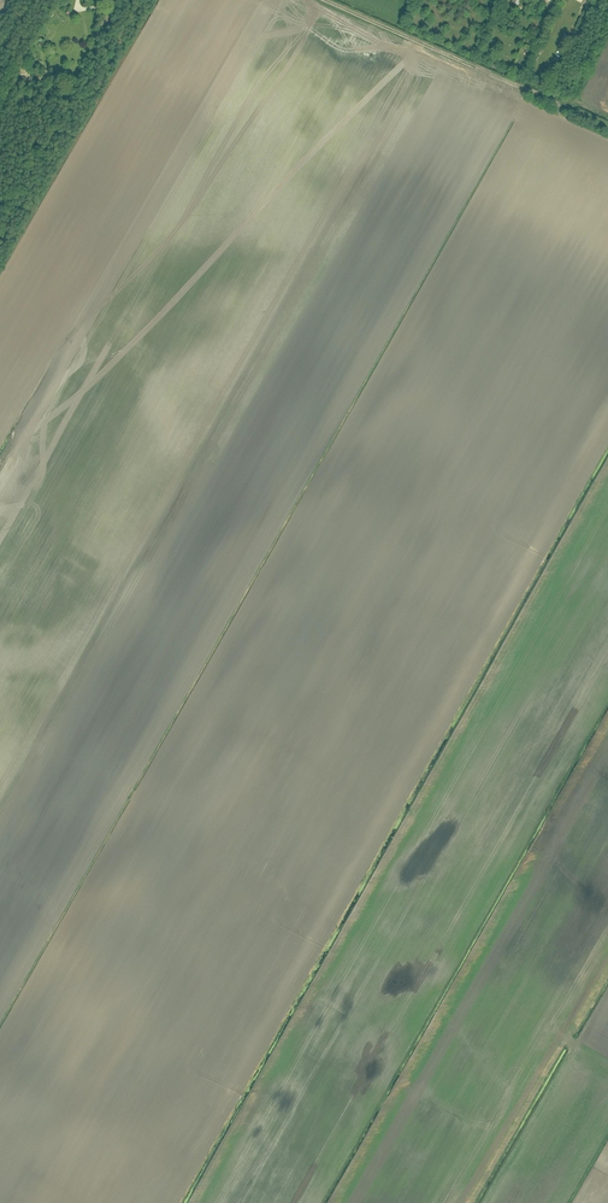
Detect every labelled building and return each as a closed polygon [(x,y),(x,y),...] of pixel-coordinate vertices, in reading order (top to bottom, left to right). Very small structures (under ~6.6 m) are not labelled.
[(565,51),(571,38),(564,34),(557,48),(565,51)]
